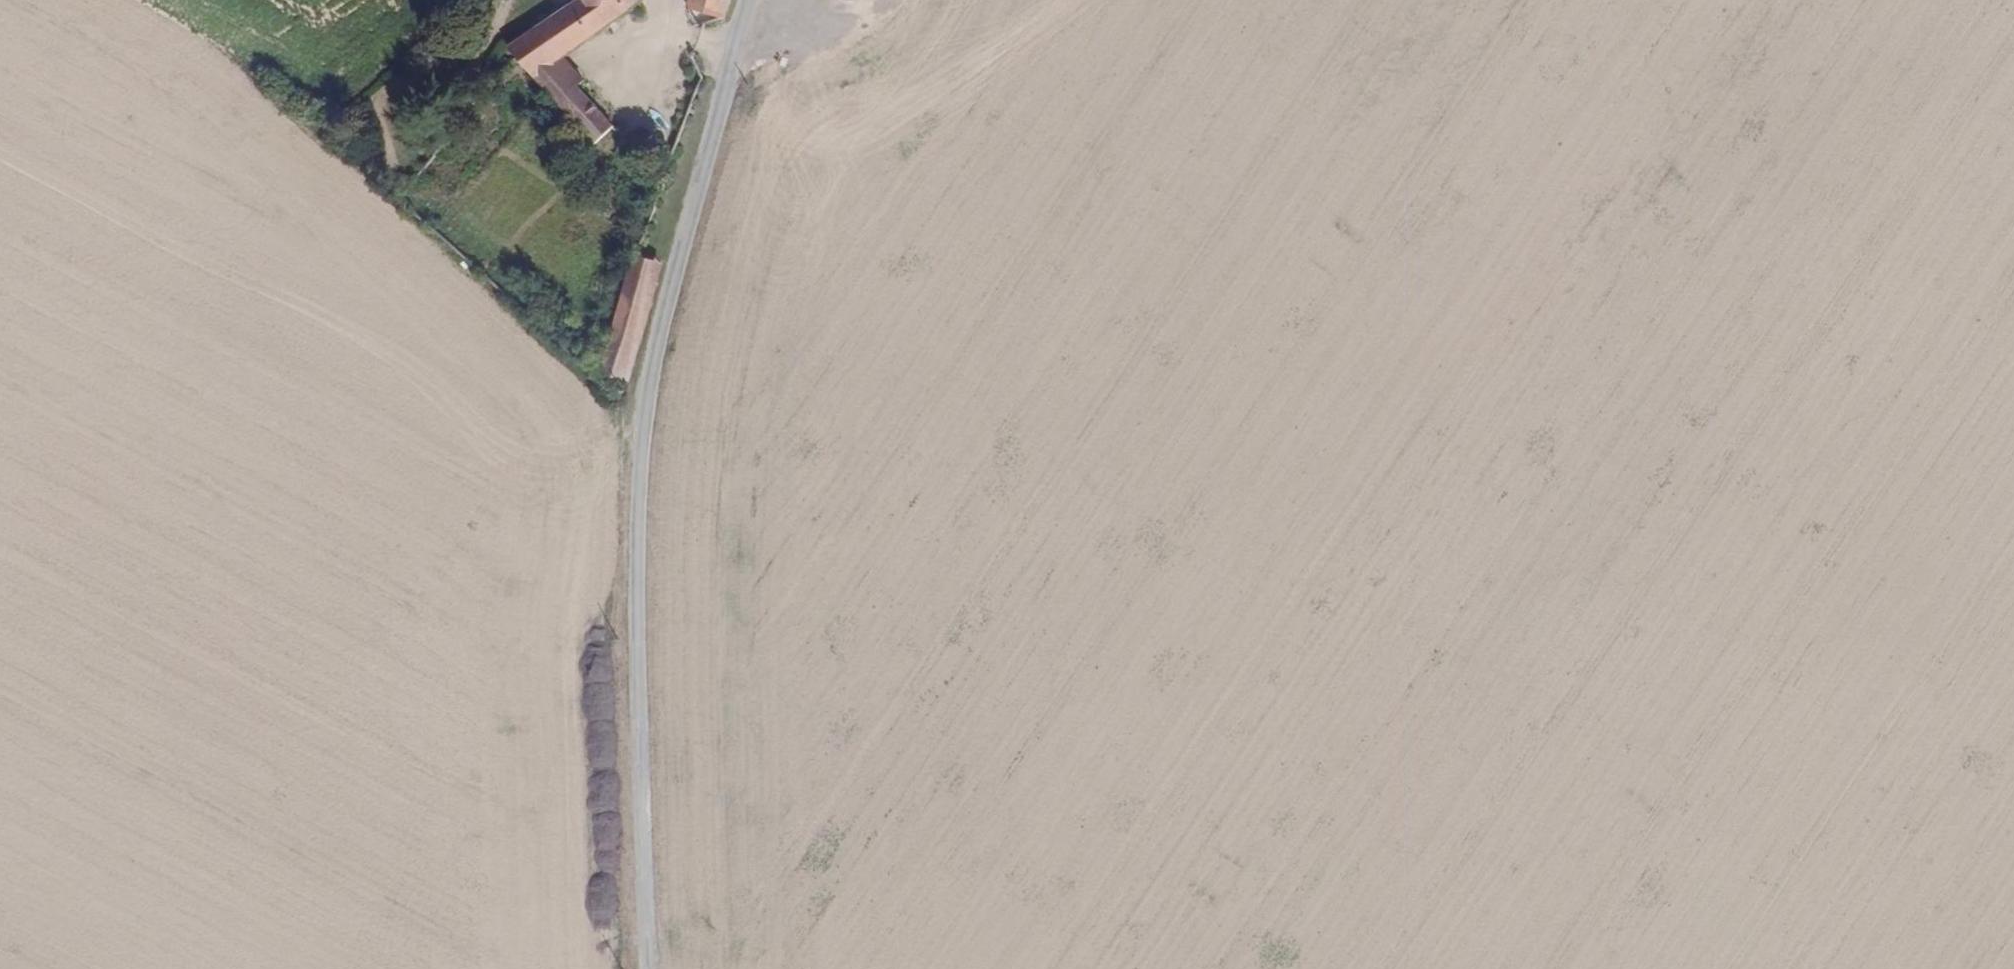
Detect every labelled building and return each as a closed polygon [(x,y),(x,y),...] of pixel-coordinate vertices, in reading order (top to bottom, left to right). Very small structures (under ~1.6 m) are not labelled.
[(516,54),(592,140),(611,125),(604,118),(609,113),(562,57),(633,0),(574,0),(559,11),(551,0),(550,0),(524,18),(531,29),(509,44),(516,54)] [(689,7),(700,10),(686,17),(692,32),(723,15),(727,0),(691,0),(689,7)] [(491,65),(499,74),(516,54),(509,44),(491,65)] [(662,179),(674,152),(642,119),(624,138),(662,179)] [(636,255),(598,377),(627,386),(664,265),(636,255)]
